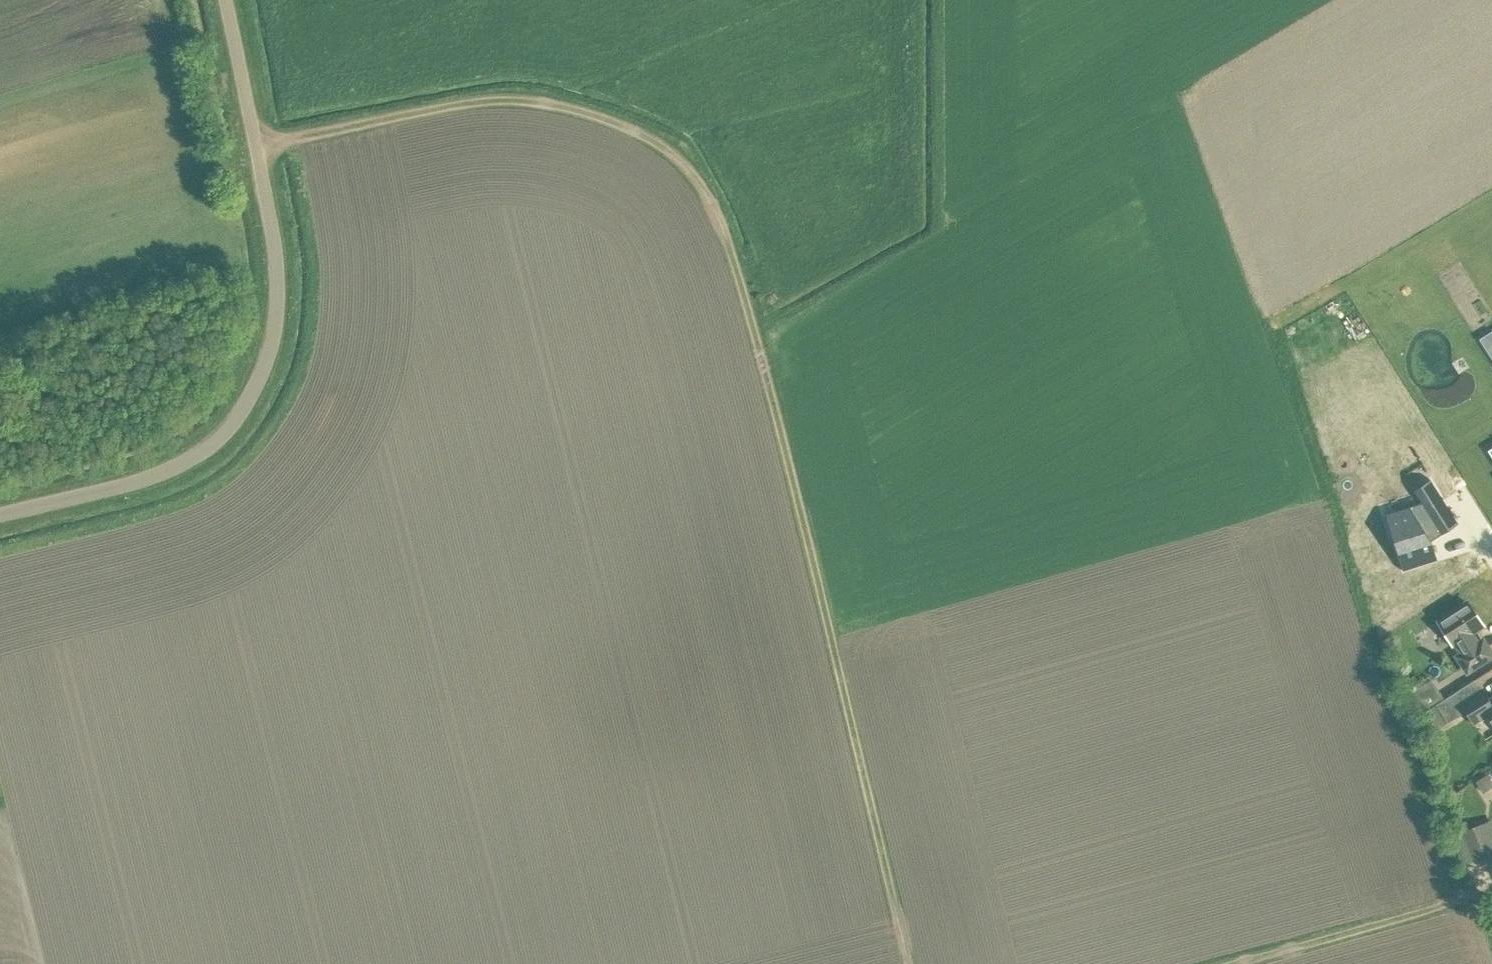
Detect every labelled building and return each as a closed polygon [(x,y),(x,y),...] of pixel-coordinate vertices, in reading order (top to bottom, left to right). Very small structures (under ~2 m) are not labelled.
[(1479,339),(1491,359),(1491,330),(1479,339)] [(1425,490),(1381,509),(1407,565),(1440,550),(1432,532),(1461,518),(1438,470),(1420,479),(1425,490)] [(1482,624),(1467,602),(1438,621),(1453,643),(1455,641),(1463,653),(1458,656),(1467,670),(1491,655),(1482,640),(1477,644),(1469,632),(1482,624)] [(1431,679),(1410,692),(1422,711),(1436,702),(1443,697),(1431,679)] [(1466,711),(1474,723),(1488,714),(1491,720),(1491,698),(1489,700),(1481,688),(1480,689),(1474,680),(1436,704),(1447,723),(1466,711)] [(1482,793),(1491,787),(1491,780),(1488,773),(1475,781),(1482,793)] [(1473,861),(1491,854),(1491,819),(1462,831),(1473,861)]
